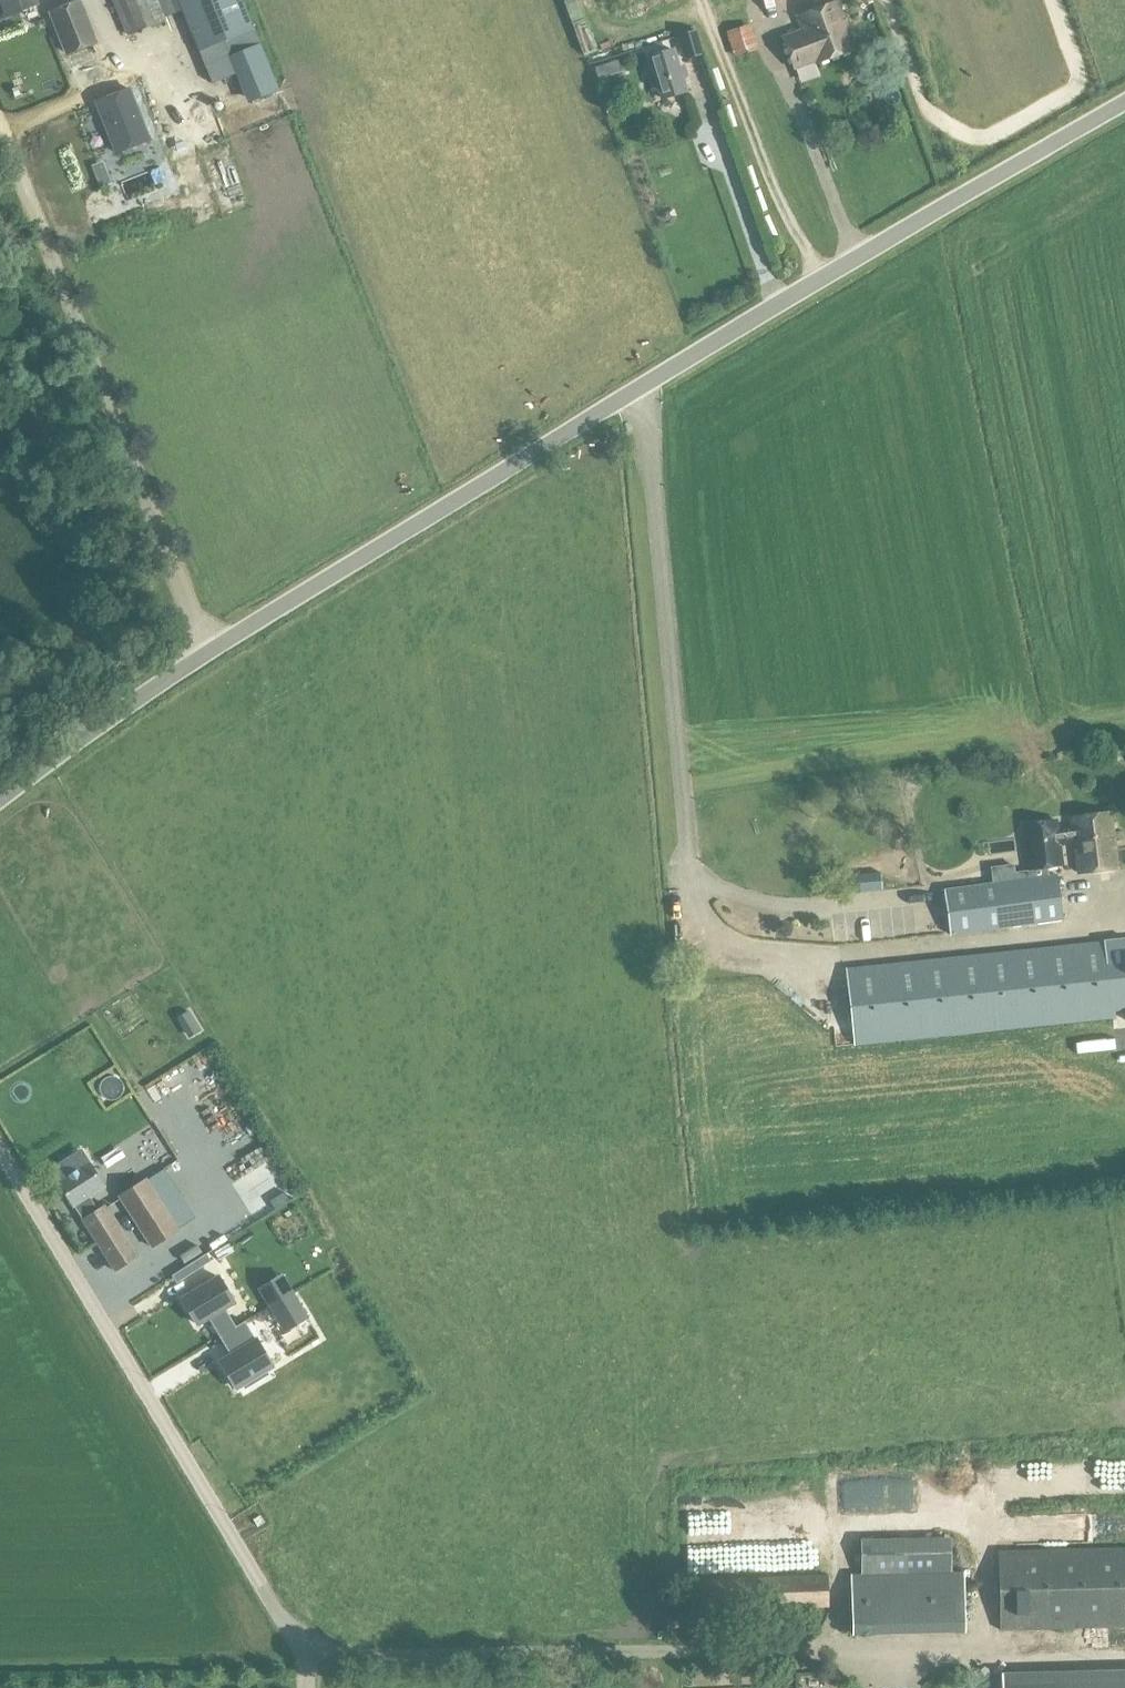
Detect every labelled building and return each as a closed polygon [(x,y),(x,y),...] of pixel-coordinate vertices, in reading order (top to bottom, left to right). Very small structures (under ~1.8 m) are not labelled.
[(38,4),(36,0),(0,0),(0,19),(38,4)] [(126,35),(164,20),(156,0),(111,0),(126,35)] [(199,53),(201,52),(254,31),(241,0),(177,0),(199,53)] [(78,1),(51,12),(68,54),(94,44),(78,1)] [(855,49),(838,2),(799,16),(804,30),(809,43),(832,35),(839,55),(855,49)] [(727,32),(727,33),(731,45),(734,58),(759,50),(751,24),(727,32)] [(804,30),(785,38),(795,69),(815,61),(816,63),(839,55),(832,35),(809,43),(804,30)] [(260,46),(234,56),(240,71),(253,102),(278,91),(260,46)] [(650,57),(662,99),(686,92),(673,50),(650,57)] [(622,59),(595,68),(599,80),(626,72),(622,59)] [(96,102),(117,153),(150,140),(130,89),(96,102)] [(135,590),(138,598),(144,595),(141,587),(135,590)] [(1072,818),(1073,828),(1058,830),(1060,845),(1075,843),(1079,873),(1118,868),(1111,813),(1072,818)] [(1057,821),(1024,825),(1030,869),(1033,869),(1048,867),(1063,865),(1060,845),(1058,830),(1057,821)] [(983,877),(1010,876),(1010,858),(982,859),(983,877)] [(881,872),(859,874),(861,892),(883,890),(881,872)] [(1016,880),(1005,881),(1011,929),(1065,921),(1058,874),(1049,875),(1034,877),(1016,880)] [(908,890),(932,894),(934,881),(910,876),(908,890)] [(993,883),(945,890),(951,937),(1011,929),(1005,881),(993,883)] [(1106,940),(1108,963),(1112,1002),(1114,1012),(1124,1010),(1124,938),(1106,940)] [(1112,1002),(1108,963),(1106,940),(846,967),(855,1047),(1114,1019),(1112,1002)] [(201,1030),(189,1012),(180,1017),(191,1035),(201,1030)] [(80,1152),(52,1171),(60,1183),(59,1183),(74,1206),(77,1204),(87,1219),(84,1221),(117,1271),(139,1256),(121,1230),(112,1215),(106,1206),(98,1211),(88,1196),(104,1186),(89,1163),(88,1164),(80,1152)] [(147,1179),(120,1197),(153,1247),(180,1229),(179,1228),(172,1217),(147,1179)] [(179,1228),(191,1219),(184,1209),(172,1217),(179,1228)] [(207,1254),(196,1261),(200,1267),(211,1260),(207,1254)] [(185,1268),(174,1275),(177,1281),(189,1274),(185,1268)] [(219,1274),(183,1296),(199,1322),(209,1316),(220,1335),(237,1325),(225,1306),(235,1301),(219,1274)] [(293,1291),(271,1304),(278,1316),(291,1309),(298,1321),(308,1315),(293,1291)] [(237,1325),(220,1335),(231,1353),(221,1359),(237,1386),(242,1383),(245,1386),(270,1371),(267,1368),(273,1364),(257,1338),(248,1343),(237,1325)] [(902,1489),(919,1488),(920,1513),(951,1512),(950,1481),(856,1485),(857,1503),(903,1501),(902,1489)] [(1094,1512),(1073,1511),(1072,1532),(1093,1533),(1094,1512)] [(862,1574),(951,1572),(951,1541),(862,1543),(862,1574)] [(1000,1631),(1124,1628),(1124,1547),(998,1550),(1000,1631)] [(854,1634),(966,1631),(965,1572),(951,1572),(862,1574),(851,1574),(854,1634)] [(830,1607),(828,1575),(685,1579),(686,1612),(830,1607)] [(1009,1687),(1124,1687),(1124,1671),(1008,1674),(1009,1687)]
